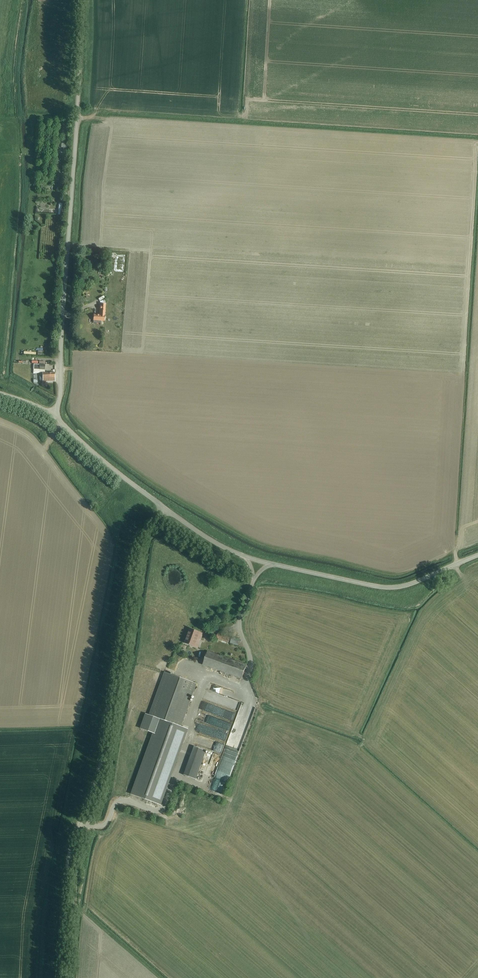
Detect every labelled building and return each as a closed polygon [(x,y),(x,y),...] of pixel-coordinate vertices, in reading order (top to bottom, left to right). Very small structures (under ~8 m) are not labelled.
[(94,315),(93,320),(105,321),(106,305),(100,304),(99,315),(94,315)] [(34,370),(33,374),(39,373),(40,381),(41,381),(43,381),(43,382),(55,381),(55,372),(55,370),(53,370),(53,373),(45,373),(45,370),(45,365),(34,364),(34,369),(34,370)] [(187,636),(185,643),(198,648),(199,645),(196,645),(200,635),(202,636),(203,634),(190,629),(187,636)] [(228,642),(230,637),(219,634),(217,639),(228,642)] [(232,637),(230,643),(238,646),(240,640),(232,637)] [(242,679),(247,666),(207,651),(202,664),(242,679)] [(153,735),(132,794),(156,803),(183,728),(180,727),(196,684),(165,673),(149,715),(148,715),(146,714),(146,715),(141,729),(154,733),(153,735)] [(235,700),(225,696),(227,690),(211,684),(205,698),(231,709),(235,700)] [(203,720),(212,724),(215,717),(201,712),(198,718),(203,720)] [(195,747),(185,775),(194,778),(199,764),(201,765),(206,751),(195,747)] [(219,765),(211,793),(224,796),(231,770),(225,768),(224,771),(226,771),(224,776),(220,774),(223,766),(219,765)]
